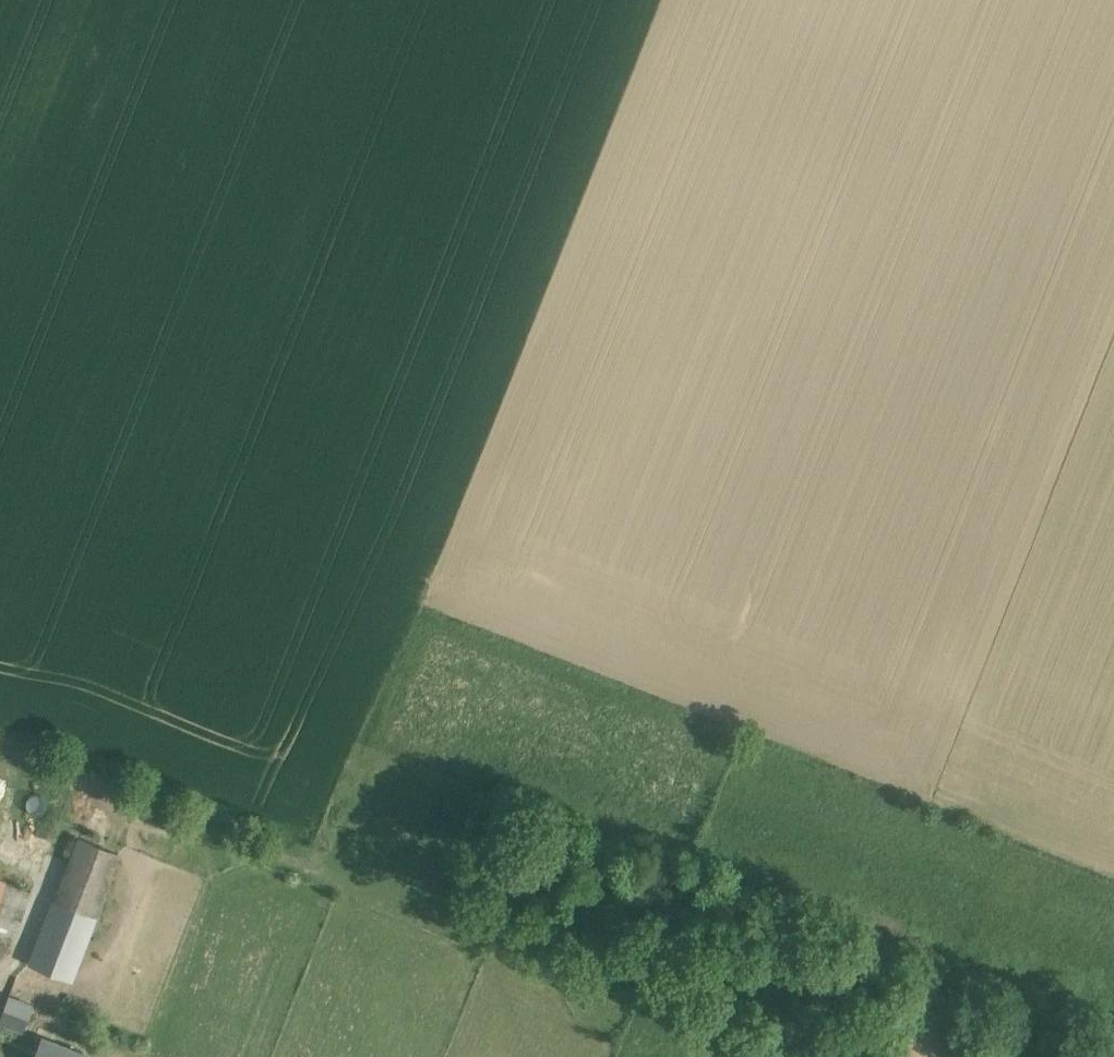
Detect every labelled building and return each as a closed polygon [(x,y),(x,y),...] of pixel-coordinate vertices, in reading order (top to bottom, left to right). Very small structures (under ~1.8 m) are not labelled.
[(80,839),(33,964),(71,978),(118,853),(80,839)] [(11,942),(30,892),(0,881),(0,938),(11,942)] [(8,998),(0,1020),(0,1021),(24,1030),(33,1007),(8,998)] [(41,1038),(34,1056),(84,1056),(85,1055),(41,1038)]
